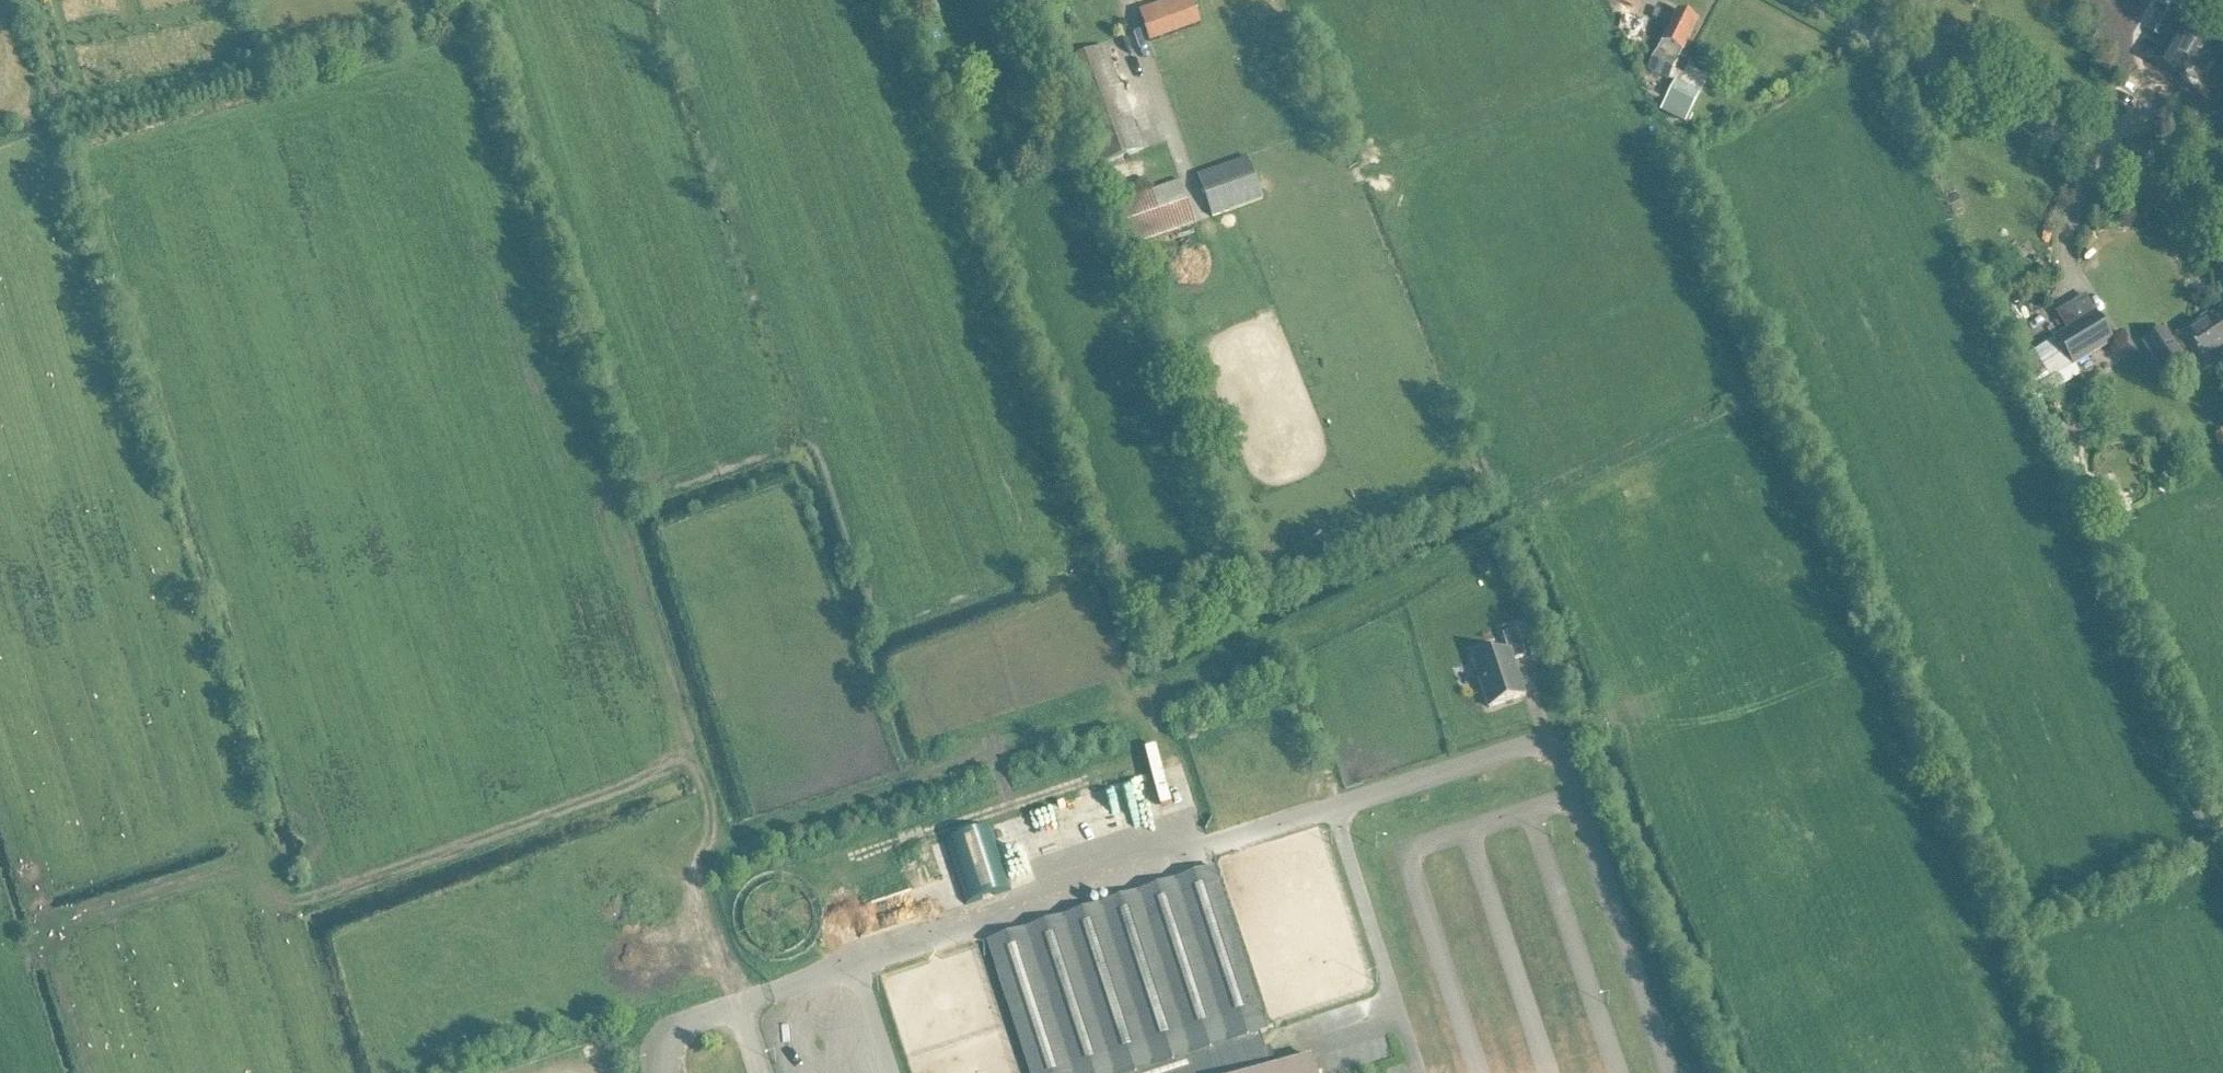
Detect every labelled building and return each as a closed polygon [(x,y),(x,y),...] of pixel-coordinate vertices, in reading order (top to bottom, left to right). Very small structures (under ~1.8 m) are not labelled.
[(1168,14),(1163,0),(1134,0),(1150,44),(1201,25),(1194,5),(1168,14)] [(2153,64),(2174,77),(2186,83),(2195,67),(2195,68),(2203,54),(2205,55),(2204,57),(2205,57),(2216,37),(2207,32),(2211,26),(2195,0),(2190,0),(2180,17),(2172,12),(2157,39),(2154,37),(2154,38),(2164,44),(2153,64)] [(1690,37),(1697,22),(1679,13),(1671,28),(1662,44),(1663,45),(1658,55),(1657,55),(1648,73),(1669,83),(1678,65),(1677,64),(1682,54),(1683,54),(1691,38),(1690,37)] [(1621,14),(1619,29),(1627,30),(1629,15),(1621,14)] [(1627,30),(1626,42),(1641,43),(1644,17),(1629,15),(1627,30)] [(1102,168),(1146,151),(1107,48),(1063,64),(1102,168)] [(1676,84),(1667,104),(1663,112),(1686,123),(1700,96),(1676,84)] [(1212,219),(1263,201),(1249,160),(1198,178),(1212,219)] [(1196,225),(1181,184),(1117,206),(1131,247),(1196,225)] [(2211,320),(2209,316),(2176,338),(2177,339),(2173,342),(2165,330),(2142,345),(2164,377),(2187,362),(2181,354),(2185,351),(2201,374),(2222,359),(2222,312),(2211,320)] [(2097,317),(2020,362),(2036,390),(2114,344),(2097,317)] [(1508,652),(1474,664),(1490,710),(1525,698),(1513,663),(1526,658),(1517,632),(1503,637),(1508,652)] [(992,828),(946,843),(967,905),(1013,890),(992,828)] [(1311,1059),(1277,1071),(1270,1050),(1265,1052),(1260,1036),(1268,1033),(1214,870),(988,944),(1030,1072),(1316,1072),(1311,1059)]
